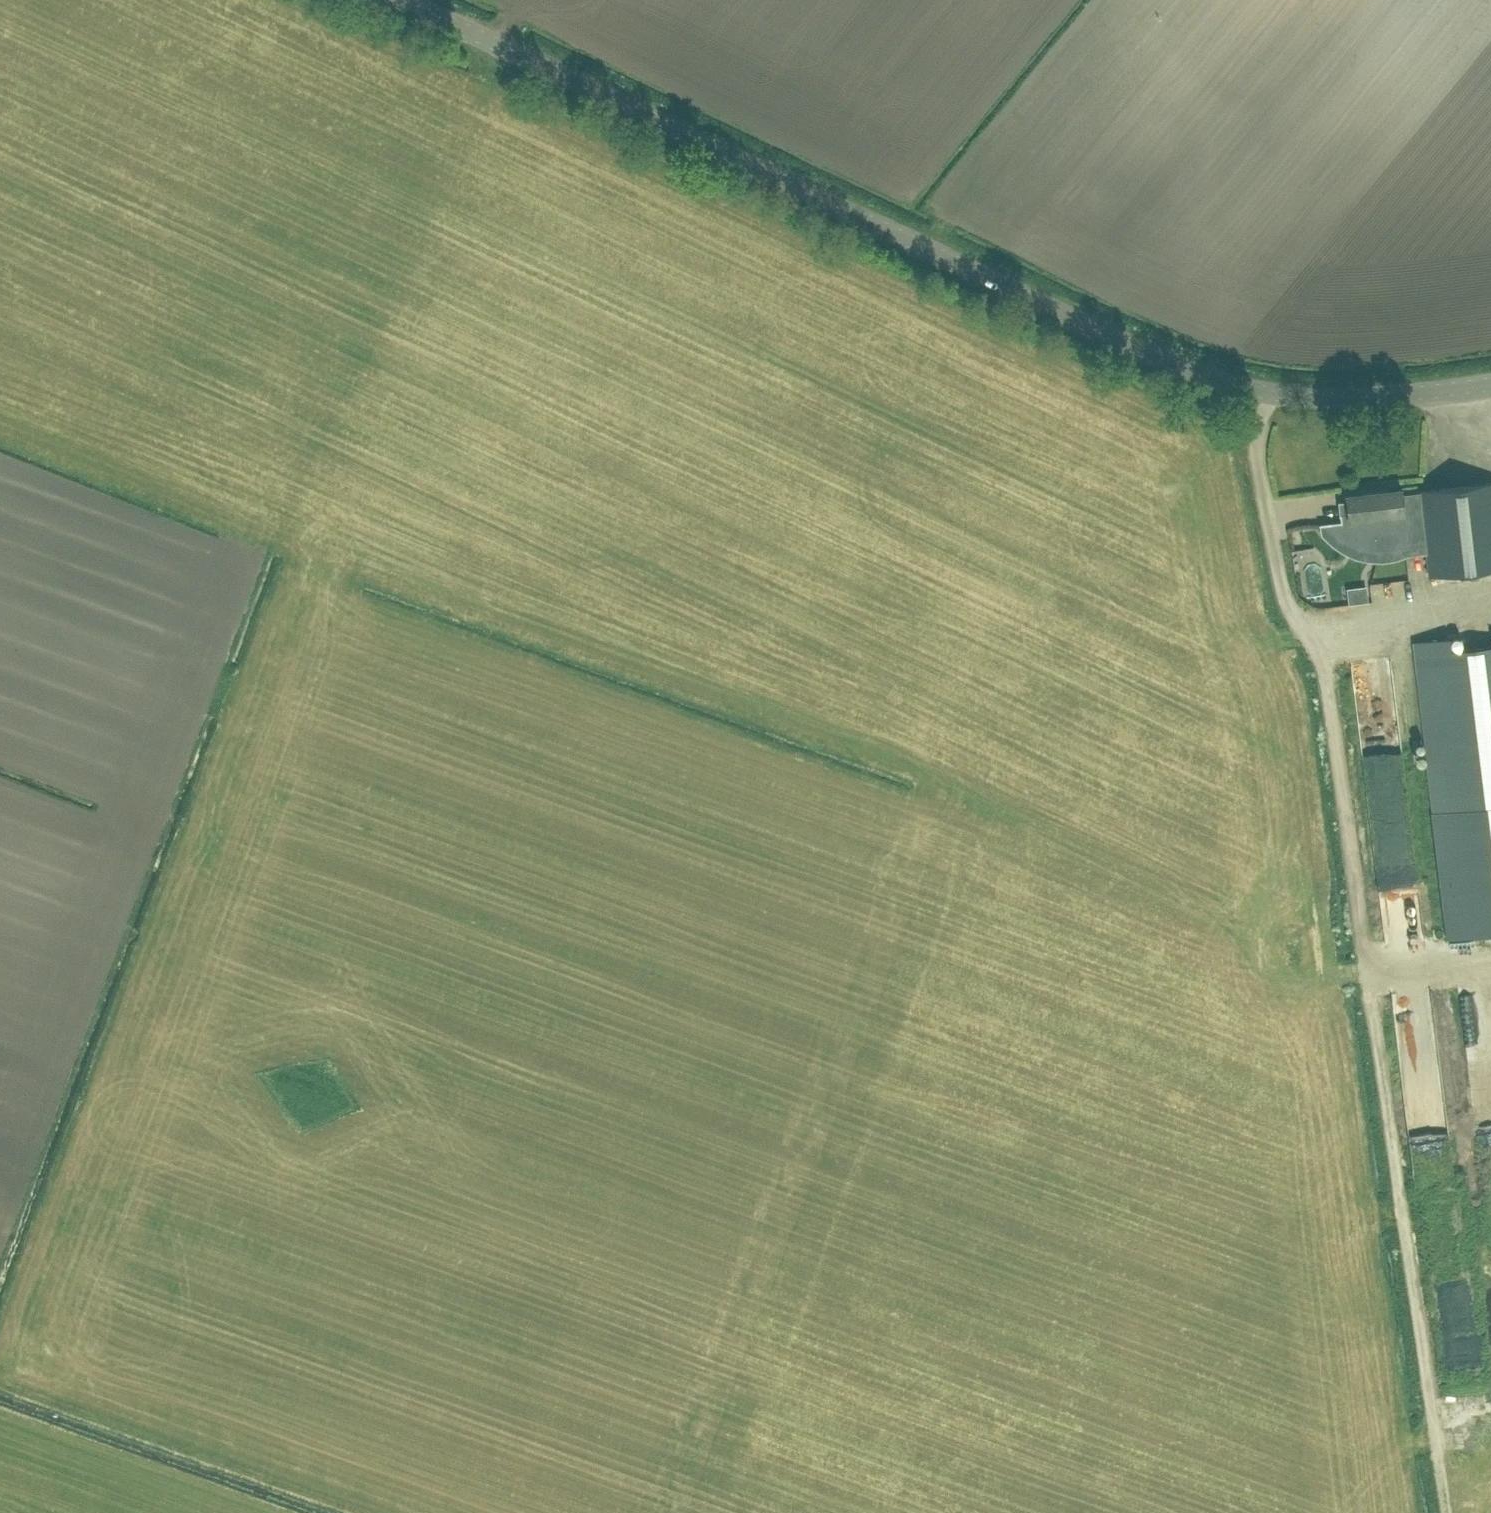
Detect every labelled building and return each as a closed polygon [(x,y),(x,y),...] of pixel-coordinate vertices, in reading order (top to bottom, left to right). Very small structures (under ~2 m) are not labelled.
[(1420,492),(1420,495),(1402,497),(1401,490),(1345,497),(1347,513),(1328,515),(1332,542),(1345,540),(1343,523),(1348,522),(1348,523),(1361,522),(1363,542),(1371,541),(1372,548),(1425,542),(1429,577),(1490,570),(1490,484),(1420,492)] [(1445,639),(1415,642),(1451,937),(1490,932),(1490,646),(1447,651),(1445,639)] [(1372,745),(1393,743),(1389,672),(1367,673),(1372,745)]
